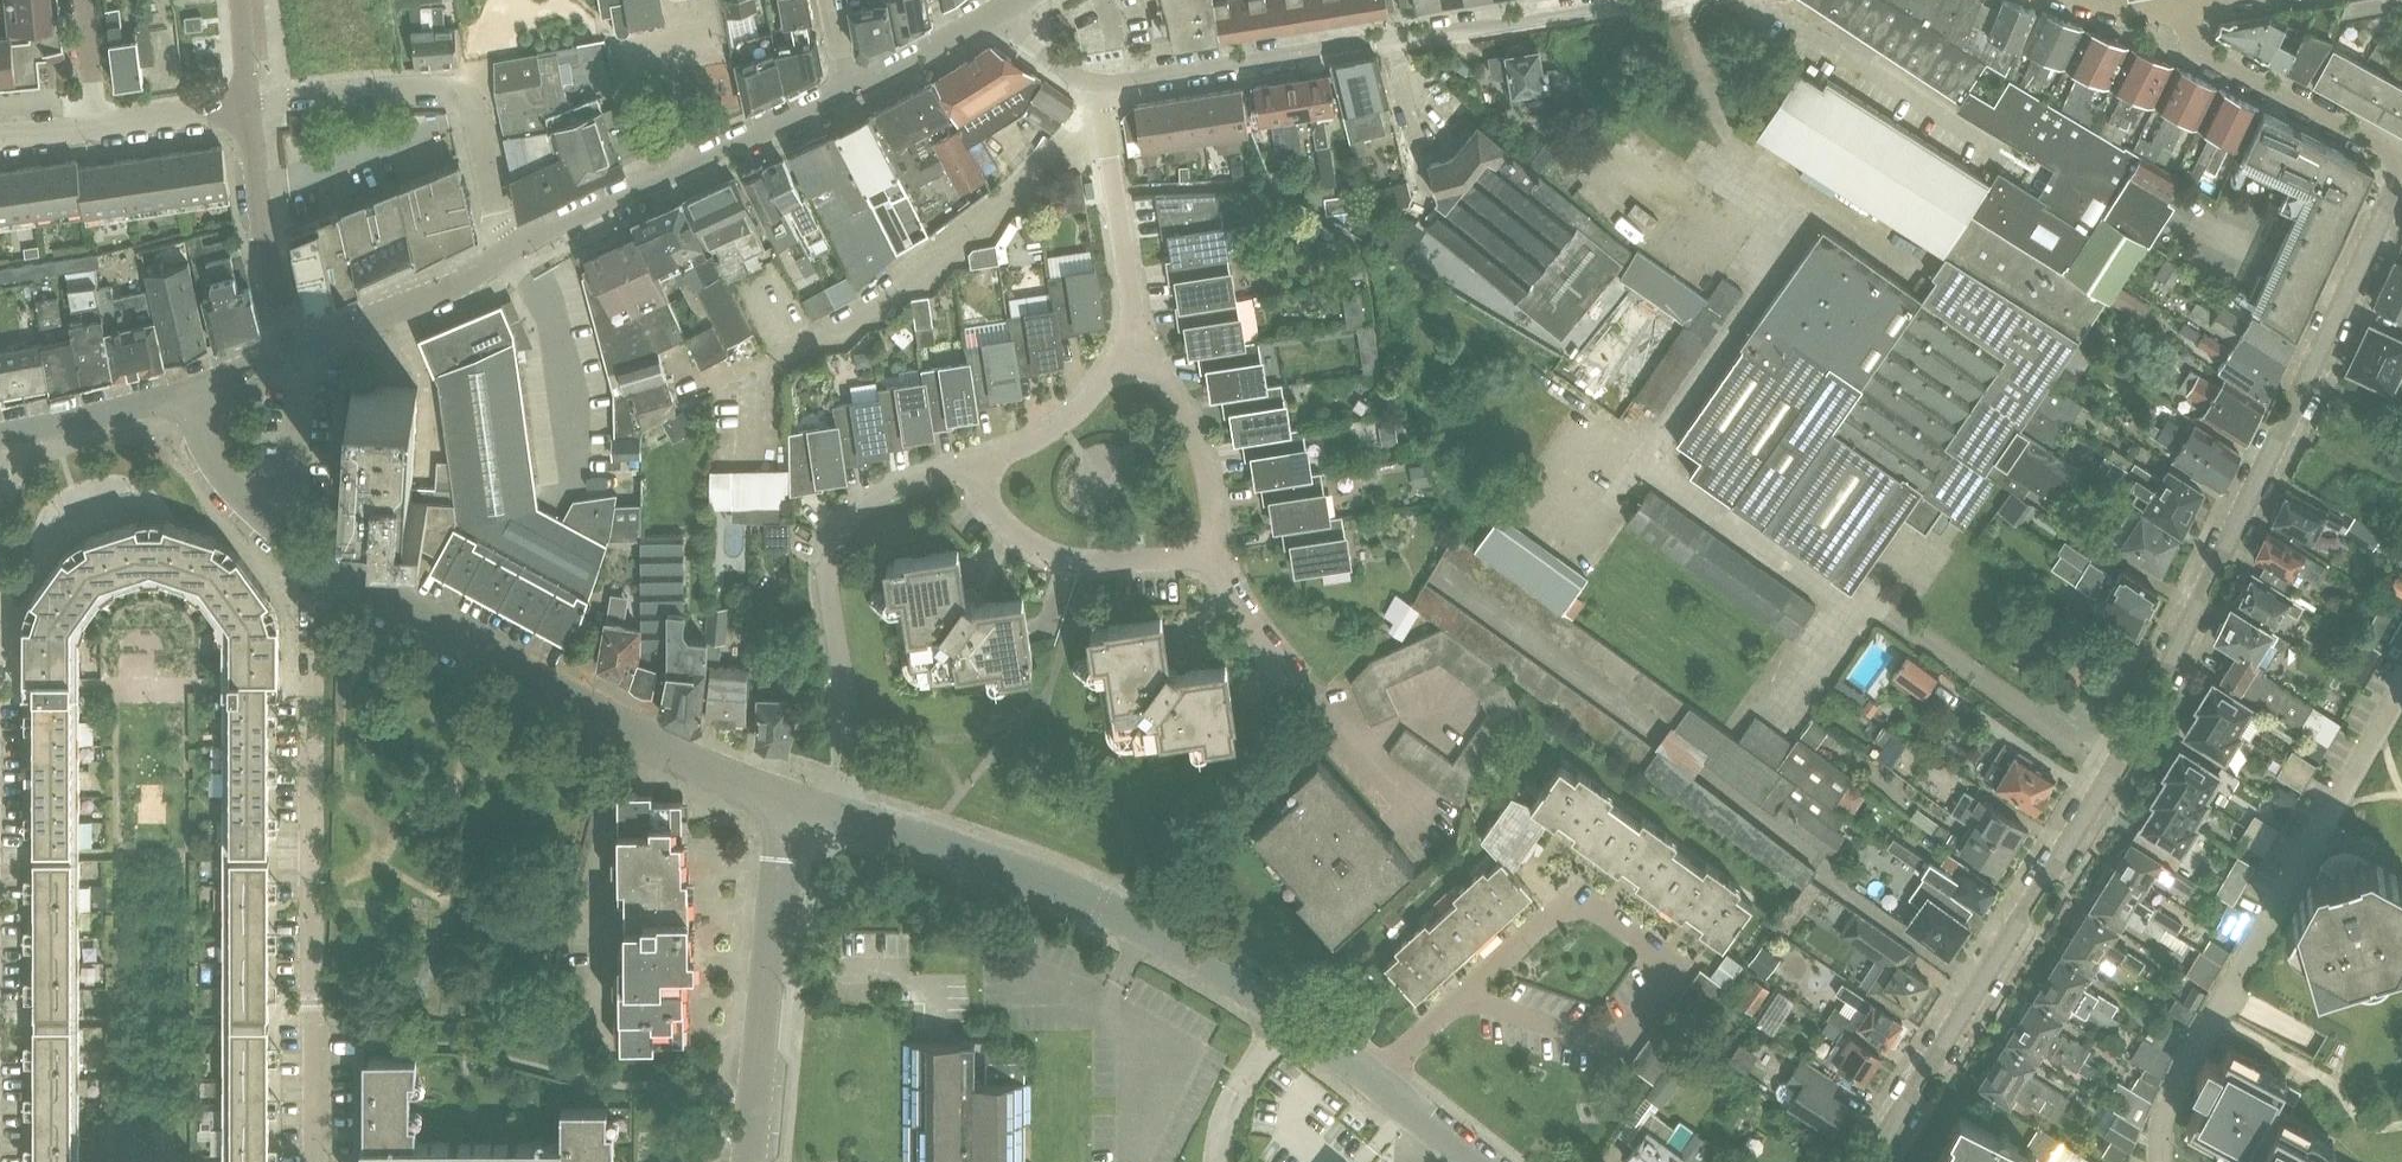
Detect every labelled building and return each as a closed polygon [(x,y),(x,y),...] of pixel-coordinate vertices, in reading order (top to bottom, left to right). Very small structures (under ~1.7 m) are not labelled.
[(60,0),(8,0),(11,35),(0,36),(0,89),(42,85),(39,59),(66,57),(60,0)] [(602,17),(612,15),(614,29),(615,29),(617,34),(621,36),(626,35),(630,32),(630,27),(664,21),(660,0),(599,0),(602,17)] [(756,11),(754,0),(727,0),(730,16),(756,11)] [(783,15),(789,14),(789,16),(805,14),(806,16),(812,15),(809,0),(780,0),(783,15)] [(848,9),(857,52),(864,56),(893,42),(885,0),(847,0),(848,9)] [(893,42),(930,25),(925,0),(885,0),(893,42)] [(1166,14),(1152,16),(1155,34),(1170,32),(1172,46),(1219,39),(1213,0),(1162,0),(1166,14)] [(1213,0),(1219,39),(1262,32),(1258,0),(1214,0),(1213,0)] [(1262,32),(1307,25),(1303,0),(1258,0),(1262,32)] [(1324,0),(1303,0),(1307,25),(1328,22),(1324,0)] [(1328,22),(1363,16),(1361,0),(1324,0),(1328,22)] [(1363,16),(1397,11),(1395,0),(1361,0),(1363,16)] [(1959,102),(1977,111),(2061,162),(2035,204),(1994,179),(1970,213),(2107,299),(2109,300),(2138,256),(2140,257),(2147,244),(2173,205),(2167,202),(2183,179),(2010,76),(1993,103),(1970,88),(1986,62),(1979,58),(1990,32),(1974,23),(1984,0),(1805,0),(1959,102)] [(1990,32),(1979,58),(1986,62),(2007,74),(2036,9),(2007,0),(2004,0),(2000,9),(1990,32)] [(2346,2),(2341,19),(2401,9),(2401,0),(2359,0),(2346,2)] [(2287,70),(2306,80),(2330,39),(2333,41),(2338,25),(2332,24),(2339,4),(2317,8),(2306,27),(2299,40),(2296,46),(2298,47),(2287,70)] [(118,82),(144,79),(142,60),(154,59),(149,20),(123,24),(121,6),(109,8),(118,82)] [(443,6),(431,7),(437,64),(459,63),(456,26),(445,27),(443,6)] [(416,66),(437,64),(431,7),(422,8),(424,29),(413,30),(416,66)] [(2030,87),(2064,19),(2043,10),(2024,49),(2035,54),(2022,82),(2030,87)] [(204,25),(203,12),(186,13),(187,27),(204,25)] [(813,21),(812,15),(806,16),(805,14),(789,16),(789,14),(783,15),(785,25),(791,23),(803,82),(818,76),(822,67),(816,35),(810,36),(807,22),(813,21)] [(2272,16),(2222,24),(2216,33),(2233,41),(2233,40),(2255,50),(2254,52),(2274,62),(2274,61),(2284,66),(2283,68),(2287,70),(2298,47),(2296,46),(2299,40),(2295,37),(2290,45),(2279,40),(2288,23),(2272,16)] [(2083,27),(2064,19),(2030,87),(2040,92),(2048,73),(2053,61),(2065,66),(2083,27)] [(772,27),(773,30),(786,90),(803,82),(791,23),(785,25),(772,27)] [(2079,74),(2070,93),(2064,106),(2072,111),(2108,38),(2087,28),(2068,69),(2079,74)] [(739,63),(748,108),(786,90),(773,30),(742,41),(746,59),(739,63)] [(2102,103),(2090,98),(2097,81),(2109,86),(2127,46),(2108,38),(2072,111),(2081,117),(2092,122),(2102,103)] [(1514,91),(1530,89),(1547,86),(1548,90),(1558,88),(1589,106),(1599,93),(1568,73),(1567,74),(1555,67),(1543,69),(1539,47),(1528,48),(1527,47),(1519,42),(1513,43),(1509,51),(1507,51),(1508,53),(1490,56),(1493,73),(1498,77),(1511,75),(1514,91)] [(950,108),(948,109),(967,145),(1021,111),(1052,132),(1061,121),(1074,106),(1074,99),(1014,58),(992,44),(934,79),(950,108)] [(576,45),(563,47),(565,61),(579,58),(576,45)] [(2312,83),(2344,101),(2365,62),(2334,45),(2312,83)] [(2115,111),(2110,121),(2118,125),(2124,115),(2153,57),(2131,48),(2113,87),(2124,92),(2115,111)] [(495,59),(494,87),(495,90),(498,106),(519,205),(521,212),(522,211),(567,191),(622,165),(597,95),(569,104),(562,84),(557,52),(538,54),(495,59)] [(1378,54),(1354,58),(1364,96),(1373,134),(1385,131),(1379,103),(1389,101),(1378,54)] [(2173,65),(2153,57),(2124,115),(2118,125),(2128,130),(2134,116),(2139,119),(2147,101),(2154,104),(2173,65)] [(1373,134),(1364,96),(1354,58),(1331,61),(1341,99),(1340,99),(1350,140),(1373,134)] [(2375,118),(2397,80),(2365,62),(2344,101),(2375,118)] [(2197,77),(2194,75),(2177,67),(2157,106),(2168,111),(2158,131),(2152,142),(2140,135),(2133,149),(2154,161),(2163,144),(2197,77)] [(2078,343),(2107,299),(1970,213),(1994,179),(1827,77),(1823,83),(1799,68),(1756,135),(1884,217),(1944,257),(1931,277),(1935,280),(1922,300),(1882,273),(1819,229),(1674,438),(1701,457),(1690,473),(1850,586),(1901,515),(1927,532),(1931,525),(1942,532),(1951,518),(1963,527),(1997,477),(1951,446),(1950,448),(1944,443),(1975,397),(2019,427),(2032,407),(2050,381),(2063,362),(2076,343),(2078,343)] [(1323,110),(1335,108),(1330,73),(1307,77),(1312,113),(1317,144),(1323,187),(1334,185),(1323,110)] [(1301,77),(1278,81),(1288,151),(1300,149),(1295,115),(1312,113),(1307,77),(1301,77)] [(2215,86),(2197,77),(2163,144),(2172,148),(2185,120),(2196,125),(2215,86)] [(2397,80),(2375,118),(2401,133),(2401,83),(2397,80)] [(1254,87),(1243,88),(1248,123),(1271,119),(1276,153),(1288,151),(1278,81),(1254,85),(1254,87)] [(875,112),(880,122),(908,175),(913,173),(919,185),(949,169),(960,191),(985,177),(967,145),(948,109),(946,110),(931,82),(875,112)] [(1248,123),(1243,88),(1242,86),(1221,90),(1230,150),(1240,149),(1238,135),(1250,134),(1248,123)] [(2239,98),(2219,89),(2199,128),(2210,133),(2192,170),(2188,168),(2182,178),(2194,186),(2200,175),(2204,167),(2205,168),(2208,161),(2239,98)] [(1221,90),(1199,93),(1207,141),(1216,139),(1218,152),(1230,150),(1221,90)] [(1197,142),(1207,141),(1199,93),(1178,97),(1187,157),(1198,155),(1197,142)] [(1176,159),(1187,157),(1178,97),(1156,100),(1164,148),(1173,146),(1175,159),(1176,159)] [(2246,102),(2239,98),(2208,161),(2205,168),(2215,173),(2229,144),(2239,149),(2259,108),(2246,102)] [(1156,149),(1164,148),(1156,100),(1134,104),(1144,164),(1157,162),(1156,149)] [(2257,277),(2250,291),(2245,302),(2295,335),(2299,327),(2311,302),(2314,295),(2326,270),(2329,263),(2341,238),(2344,231),(2343,230),(2372,170),(2349,158),(2349,156),(2344,154),(2325,144),(2300,131),(2263,112),(2237,169),(2240,171),(2243,164),(2257,169),(2253,176),(2267,183),(2272,186),(2276,179),(2277,180),(2277,179),(2289,184),(2280,204),(2279,204),(2278,206),(2287,211),(2286,212),(2287,212),(2281,226),(2287,229),(2282,241),(2281,241),(2265,274),(2259,271),(2256,276),(2257,277)] [(908,175),(880,122),(873,125),(868,115),(836,132),(872,203),(889,193),(892,198),(907,191),(906,189),(919,185),(913,173),(908,175)] [(2118,125),(2112,136),(2122,142),(2128,130),(2118,125)] [(1634,251),(1479,126),(1454,157),(1431,163),(1440,195),(1438,198),(1444,203),(1424,227),(1531,313),(1563,339),(1634,251)] [(835,132),(789,153),(857,288),(898,256),(835,132)] [(1531,162),(1542,171),(1558,150),(1547,142),(1531,162)] [(224,145),(176,152),(183,201),(231,194),(224,145)] [(84,208),(85,215),(183,201),(176,152),(80,166),(79,159),(0,170),(0,220),(84,208)] [(477,231),(476,228),(475,229),(470,205),(471,205),(464,174),(463,175),(460,160),(440,169),(442,180),(432,183),(447,250),(449,249),(448,248),(470,237),(471,238),(473,237),(474,238),(479,236),(478,231),(477,231)] [(782,160),(763,170),(783,208),(784,207),(791,204),(803,228),(805,229),(812,242),(824,235),(817,223),(804,197),(802,198),(782,160)] [(1180,176),(1190,176),(1189,162),(1179,163),(1180,176)] [(743,176),(755,200),(768,224),(767,225),(778,247),(788,242),(805,276),(817,270),(784,207),(783,208),(763,170),(762,166),(743,176)] [(447,250),(432,183),(421,185),(418,177),(400,185),(416,258),(417,262),(445,248),(446,250),(447,250)] [(734,177),(710,188),(740,254),(730,258),(723,261),(716,264),(725,285),(748,275),(742,262),(764,251),(753,226),(755,224),(734,177)] [(373,197),(389,271),(416,258),(400,185),(376,194),(377,196),(373,197)] [(723,261),(730,258),(740,254),(710,188),(686,199),(707,244),(714,241),(723,261)] [(1173,231),(1176,255),(1228,249),(1246,246),(1245,240),(1242,235),(1239,232),(1236,229),(1233,227),(1227,227),(1225,227),(1220,189),(1160,190),(1165,226),(1174,225),(1175,230),(1173,231)] [(1324,196),(1326,213),(1357,209),(1355,192),(1324,196)] [(367,198),(344,208),(361,283),(389,271),(373,197),(367,199),(367,198)] [(640,432),(663,419),(676,413),(659,349),(685,337),(688,338),(702,366),(705,364),(729,352),(726,347),(752,333),(725,285),(716,264),(711,254),(707,256),(702,246),(692,224),(681,202),(634,223),(638,232),(586,256),(593,271),(588,272),(591,278),(584,281),(613,391),(613,434),(615,434),(640,432)] [(362,288),(361,283),(344,208),(320,217),(338,299),(339,298),(339,297),(362,288)] [(293,235),(295,244),(294,244),(299,269),(300,268),(308,303),(307,303),(308,306),(309,306),(313,308),(314,308),(314,309),(316,308),(316,307),(336,299),(337,299),(338,299),(320,217),(319,218),(322,234),(317,235),(313,227),(293,235)] [(1336,238),(1320,241),(1322,252),(1337,250),(1336,238)] [(41,253),(40,244),(26,246),(27,255),(41,253)] [(999,263),(996,244),(973,248),(969,253),(972,267),(999,263)] [(1272,244),(1247,248),(1248,254),(1250,258),(1253,261),(1256,263),(1261,265),(1267,266),(1275,265),(1272,244)] [(1228,249),(1176,255),(1169,256),(1172,273),(1181,271),(1182,277),(1179,278),(1182,303),(1234,296),(1234,295),(1228,251),(1228,249)] [(240,250),(202,260),(216,310),(207,312),(215,342),(227,338),(228,342),(261,328),(240,250)] [(1638,250),(1619,278),(1631,285),(1650,258),(1638,250)] [(0,268),(0,280),(69,269),(94,266),(100,265),(98,253),(0,268)] [(1357,254),(1348,256),(1350,274),(1360,273),(1357,254)] [(2182,266),(2166,256),(2154,275),(2170,285),(2182,266)] [(1650,258),(1631,285),(1643,293),(1661,266),(1650,258)] [(2395,259),(2385,280),(2401,290),(2401,263),(2395,259)] [(208,345),(208,344),(188,263),(147,273),(167,360),(181,355),(182,358),(196,353),(194,350),(208,345)] [(109,376),(107,367),(95,303),(101,302),(97,282),(94,266),(69,269),(75,306),(84,304),(87,319),(73,322),(83,382),(109,376)] [(1077,322),(1102,318),(1095,266),(1047,274),(1052,307),(1054,306),(1058,331),(1072,329),(1071,320),(1076,319),(1077,322)] [(1661,266),(1643,293),(1655,301),(1673,273),(1661,266)] [(1673,273),(1655,301),(1666,309),(1685,281),(1673,273)] [(1724,274),(1708,297),(1690,325),(1686,322),(1636,394),(1648,403),(1661,411),(1745,289),(1724,274)] [(2385,280),(2374,301),(2401,316),(2401,290),(2385,280)] [(1685,281),(1666,309),(1678,317),(1697,289),(1685,281)] [(114,375),(137,368),(145,367),(165,362),(147,288),(116,296),(114,285),(100,287),(99,282),(97,282),(101,302),(114,375)] [(2122,286),(2112,301),(2134,316),(2144,301),(2122,286)] [(1678,317),(1686,322),(1690,325),(1708,297),(1697,289),(1678,317)] [(1192,350),(1202,348),(1202,346),(1243,342),(1243,340),(1237,294),(1234,295),(1234,296),(1182,303),(1179,303),(1181,318),(1190,317),(1191,323),(1188,323),(1192,350)] [(73,322),(73,320),(66,322),(61,296),(36,300),(52,390),(61,388),(83,382),(73,322)] [(911,299),(915,327),(933,325),(930,297),(911,299)] [(437,381),(449,462),(453,487),(457,516),(437,551),(430,565),(567,642),(581,617),(604,546),(610,533),(614,503),(616,491),(588,495),(570,499),(560,518),(539,506),(513,329),(501,302),(419,337),(437,381)] [(2190,311),(2206,322),(2213,312),(2196,302),(2190,311)] [(2215,315),(2284,359),(2293,340),(2250,313),(2246,321),(2221,305),(2215,315)] [(1006,314),(1010,336),(1011,336),(1016,371),(1031,369),(1030,361),(1035,360),(1035,363),(1062,359),(1058,331),(1054,306),(1052,307),(1006,314)] [(2233,340),(2229,349),(2274,379),(2284,359),(2215,315),(2209,325),(2233,340)] [(2079,343),(2092,352),(2107,330),(2094,321),(2079,343)] [(2400,338),(2369,323),(2367,328),(2363,326),(2356,341),(2360,343),(2359,346),(2401,367),(2401,333),(2400,338)] [(2217,367),(2265,397),(2274,379),(2229,349),(2203,333),(2198,342),(2222,357),(2217,367)] [(964,343),(966,361),(973,402),(986,400),(985,392),(991,391),(991,393),(1019,389),(1016,371),(1011,336),(1010,336),(964,343)] [(1214,393),(1225,391),(1225,390),(1266,386),(1266,384),(1259,338),(1243,340),(1243,342),(1202,346),(1202,348),(1204,363),(1212,362),(1213,366),(1210,367),(1214,393)] [(2,396),(3,402),(52,390),(51,390),(41,342),(0,349),(0,383),(1,387),(2,396)] [(1359,345),(1362,366),(1379,364),(1375,342),(1359,345)] [(2076,343),(2063,362),(2066,364),(2082,375),(2096,355),(2078,343),(2076,343)] [(2346,363),(2350,365),(2348,370),(2366,378),(2373,381),(2401,395),(2401,367),(2359,346),(2357,350),(2352,348),(2346,363)] [(920,368),(922,379),(923,379),(929,425),(930,425),(943,422),(942,415),(948,414),(948,417),(974,413),(973,402),(966,361),(920,368)] [(2066,364),(2053,383),(2069,394),(2082,375),(2066,364)] [(2185,378),(2254,421),(2262,403),(2223,378),(2219,387),(2190,369),(2185,378)] [(2254,421),(2185,378),(2179,387),(2206,405),(2201,414),(2244,441),(2254,421)] [(876,386),(878,396),(884,445),(886,445),(900,443),(899,433),(905,433),(905,435),(931,431),(930,425),(929,425),(923,379),(922,379),(876,386)] [(453,487),(449,462),(438,461),(436,488),(412,486),(418,385),(353,381),(346,495),(377,498),(376,505),(375,517),(395,518),(394,528),(407,535),(437,551),(457,516),(453,487)] [(2081,401),(2069,394),(2053,383),(2050,381),(2032,407),(2064,427),(2081,401)] [(1283,382),(1266,384),(1266,386),(1225,390),(1225,391),(1227,406),(1235,405),(1236,410),(1233,410),(1237,436),(1246,435),(1246,434),(1290,429),(1289,428),(1283,382)] [(884,445),(878,396),(833,403),(836,423),(837,424),(842,461),(843,461),(856,459),(855,450),(860,450),(861,453),(886,449),(886,445),(884,445)] [(1951,446),(1997,477),(2023,496),(2031,484),(2056,500),(2078,467),(2019,427),(1975,397),(1944,443),(1950,448),(1951,446)] [(708,422),(702,400),(676,413),(663,419),(673,440),(708,422)] [(2115,426),(2083,405),(2075,417),(2089,426),(2091,422),(2110,435),(2115,426)] [(2168,417),(2162,427),(2229,470),(2240,453),(2195,423),(2190,431),(2168,417)] [(2145,430),(2155,436),(2177,451),(2173,458),(2218,487),(2229,470),(2162,427),(2161,428),(2150,421),(2145,430)] [(845,476),(843,461),(842,461),(837,424),(836,423),(788,430),(790,472),(790,489),(813,486),(812,477),(817,476),(818,480),(845,476)] [(1264,478),(1310,472),(1304,426),(1289,428),(1290,429),(1246,434),(1246,435),(1248,450),(1256,449),(1257,454),(1254,454),(1258,480),(1264,480),(1264,478)] [(642,438),(615,437),(613,437),(614,455),(642,456),(642,438)] [(2110,443),(2103,453),(2113,460),(2191,511),(2195,504),(2198,503),(2202,496),(2199,493),(2201,491),(2168,469),(2163,476),(2136,460),(2110,443)] [(2113,460),(2107,469),(2138,490),(2132,500),(2143,507),(2181,531),(2182,528),(2186,528),(2188,522),(2187,519),(2191,511),(2113,460)] [(1275,525),(1285,524),(1285,522),(1328,517),(1322,471),(1310,472),(1264,478),(1264,480),(1266,495),(1275,493),(1275,499),(1272,499),(1275,525)] [(791,507),(790,489),(790,472),(711,473),(710,508),(791,507)] [(1815,607),(1651,489),(1627,522),(1634,527),(1792,639),(1815,607)] [(2014,521),(2028,502),(2013,491),(1999,509),(2014,521)] [(2274,509),(2270,516),(2272,520),(2271,523),(2311,543),(2322,520),(2339,529),(2345,517),(2327,508),(2326,511),(2286,491),(2278,508),(2274,509)] [(610,533),(608,538),(641,538),(641,535),(641,502),(614,502),(610,533)] [(2130,505),(2108,537),(2119,544),(2144,560),(2146,558),(2161,568),(2168,552),(2172,552),(2178,543),(2175,539),(2177,537),(2140,512),(2130,505)] [(1343,515),(1328,517),(1285,522),(1285,524),(1287,538),(1296,537),(1296,542),(1293,542),(1297,569),(1322,566),(1324,581),(1351,577),(1343,515)] [(791,549),(790,522),(790,519),(764,520),(765,550),(791,549)] [(217,538),(166,521),(163,528),(140,528),(138,521),(86,538),(89,545),(71,558),(64,553),(33,597),(37,606),(32,623),(24,623),(24,677),(34,677),(34,846),(80,845),(80,648),(74,647),(73,624),(103,582),(153,566),(202,581),(231,625),(231,648),(225,648),(225,846),(269,846),(269,677),(279,677),(279,623),(272,623),(265,601),(271,597),(239,553),(233,558),(215,545),(217,538)] [(2257,545),(2254,550),(2256,553),(2253,557),(2296,582),(2303,570),(2317,578),(2325,565),(2267,531),(2260,544),(2257,545)] [(1441,556),(1449,561),(1454,565),(1469,544),(1454,533),(1441,556)] [(667,673),(660,708),(665,717),(693,730),(702,726),(707,681),(708,641),(708,638),(706,638),(706,635),(688,634),(682,625),(683,613),(683,535),(641,535),(641,538),(641,628),(641,650),(657,650),(668,649),(667,673)] [(1482,553),(1477,550),(1469,544),(1454,565),(1467,574),(1482,553)] [(887,562),(891,587),(876,590),(872,592),(870,596),(869,598),(870,602),(871,604),(873,606),(875,607),(893,604),(903,668),(904,670),(906,675),(908,677),(910,679),(915,682),(919,683),(926,683),(987,674),(989,688),(989,691),(991,693),(993,694),(996,696),(998,695),(1001,694),(1004,692),(1005,690),(1003,671),(1031,667),(1029,660),(1032,659),(1022,596),(981,603),(980,597),(971,589),(964,590),(958,549),(894,557),(894,560),(887,562)] [(1467,574),(1480,583),(1495,563),(1482,553),(1467,574)] [(2147,612),(2084,570),(2060,554),(2051,567),(2094,595),(2095,593),(2103,599),(2098,608),(2137,634),(2138,631),(2142,631),(2146,623),(2144,619),(2147,612)] [(1560,560),(1536,593),(1546,600),(1559,610),(1563,612),(1576,593),(1587,579),(1560,560)] [(2089,561),(2084,570),(2147,612),(2150,606),(2154,605),(2158,597),(2156,593),(2158,591),(2122,568),(2116,578),(2089,561)] [(1507,572),(1495,563),(1480,583),(1493,593),(1507,572)] [(1506,602),(1520,581),(1507,572),(1493,593),(1506,602)] [(2304,606),(2290,598),(2289,597),(2290,596),(2275,587),(2274,588),(2252,574),(2245,589),(2242,591),(2239,598),(2240,602),(2239,603),(2273,625),(2284,608),(2297,616),(2304,606)] [(2396,574),(2388,589),(2401,597),(2401,577),(2396,574)] [(1533,591),(1520,581),(1506,602),(1519,611),(1533,591)] [(1412,604),(1423,612),(1438,591),(1433,587),(1426,582),(1412,604)] [(1423,612),(1434,620),(1449,599),(1438,591),(1423,612)] [(1536,593),(1533,591),(1519,611),(1532,621),(1546,600),(1536,593)] [(1403,638),(1420,610),(1395,595),(1383,614),(1394,621),(1389,629),(1403,638)] [(623,626),(624,618),(617,617),(620,600),(609,598),(599,666),(615,674),(615,679),(623,682),(626,680),(630,683),(641,651),(641,650),(641,628),(623,626)] [(1446,628),(1461,608),(1449,599),(1434,620),(1446,628)] [(1544,630),(1559,610),(1546,600),(1532,621),(1544,630)] [(2382,650),(2401,617),(2401,608),(2387,600),(2364,639),(2382,650)] [(706,635),(706,638),(708,638),(708,641),(726,643),(729,606),(709,604),(706,635)] [(1446,628),(1458,637),(1472,616),(1461,608),(1446,628)] [(2219,622),(2215,632),(2217,636),(2216,638),(2231,647),(2237,651),(2228,665),(2219,679),(2297,728),(2311,706),(2260,674),(2264,666),(2277,646),(2282,649),(2287,641),(2257,622),(2256,624),(2231,608),(2225,622),(2219,622)] [(1563,612),(1559,610),(1544,630),(1557,639),(1572,619),(1569,616),(1563,612)] [(1208,758),(1208,754),(1206,739),(1233,735),(1230,716),(1233,716),(1226,662),(1184,668),(1183,662),(1174,655),(1166,656),(1161,615),(1108,623),(1108,628),(1090,630),(1093,656),(1079,659),(1076,659),(1074,661),(1073,664),(1074,668),(1074,670),(1076,672),(1079,673),(1081,673),(1096,671),(1103,728),(1106,738),(1108,741),(1111,745),(1114,747),(1117,749),(1121,750),(1126,751),(1189,741),(1190,751),(1191,757),(1193,760),(1196,762),(1199,763),(1204,762),(1206,761),(1207,760),(1208,758)] [(1484,624),(1472,616),(1458,637),(1468,644),(1484,624)] [(1585,628),(1572,619),(1557,639),(1570,649),(1585,628)] [(1468,644),(1481,653),(1495,633),(1484,624),(1468,644)] [(1442,627),(1413,640),(1426,667),(1439,661),(1442,627)] [(1439,661),(1451,670),(1468,646),(1442,627),(1439,661)] [(1598,638),(1585,628),(1570,649),(1583,658),(1598,638)] [(1507,641),(1495,633),(1481,653),(1492,661),(1507,641)] [(1611,647),(1598,638),(1583,658),(1596,668),(1611,647)] [(1412,673),(1426,667),(1413,640),(1400,646),(1412,673)] [(1498,665),(1504,670),(1519,649),(1507,641),(1492,661),(1498,665)] [(1400,646),(1386,652),(1399,679),(1412,673),(1400,646)] [(1451,670),(1463,679),(1480,654),(1468,646),(1451,670)] [(1624,657),(1611,647),(1596,668),(1609,677),(1624,657)] [(1515,678),(1530,657),(1519,649),(1504,670),(1515,678)] [(641,650),(641,651),(630,683),(634,688),(644,693),(652,693),(657,671),(657,650),(641,650)] [(1385,685),(1399,679),(1386,652),(1373,658),(1385,685)] [(1939,674),(1909,653),(1893,675),(1923,697),(1939,674)] [(1463,679),(1475,687),(1499,668),(1480,654),(1463,679)] [(1515,678),(1527,686),(1542,666),(1530,657),(1515,678)] [(1609,677),(1622,686),(1637,666),(1624,657),(1609,677)] [(1385,685),(1373,658),(1371,659),(1350,680),(1358,697),(1385,685)] [(747,667),(712,664),(707,717),(746,720),(747,667)] [(1527,686),(1538,695),(1553,674),(1542,666),(1527,686)] [(1649,676),(1637,666),(1622,686),(1635,696),(1649,676)] [(796,719),(795,668),(782,669),(783,686),(787,690),(788,698),(759,698),(758,739),(761,741),(763,743),(765,746),(769,747),(773,746),(774,747),(786,751),(788,746),(789,742),(789,739),(790,738),(791,735),(792,724),(793,718),(796,719)] [(1475,687),(1481,701),(1509,688),(1499,668),(1475,687)] [(1550,703),(1565,682),(1553,674),(1538,695),(1550,703)] [(1649,676),(1635,696),(1648,705),(1663,685),(1649,676)] [(2204,695),(2197,707),(2240,734),(2248,721),(2245,719),(2252,707),(2209,679),(2201,693),(2204,695)] [(1550,703),(1562,711),(1576,691),(1565,682),(1550,703)] [(1391,699),(1385,685),(1358,697),(1364,711),(1391,699)] [(1675,694),(1663,685),(1648,705),(1661,714),(1675,694)] [(1509,688),(1481,701),(1488,715),(1523,718),(1509,688)] [(1563,713),(1573,720),(1588,699),(1576,691),(1562,711),(1563,713)] [(1661,714),(1674,724),(1688,704),(1675,694),(1661,714)] [(1397,712),(1391,699),(1364,711),(1370,724),(1397,712)] [(1585,729),(1600,707),(1588,699),(1573,720),(1585,729)] [(1701,713),(1688,704),(1674,724),(1687,733),(1701,713)] [(1739,736),(1755,713),(1743,704),(1727,727),(1739,736)] [(1585,729),(1596,736),(1611,715),(1600,707),(1585,729)] [(2233,745),(2240,734),(2197,707),(2189,719),(2193,721),(2185,734),(2228,761),(2237,748),(2233,745)] [(1687,733),(1700,742),(1714,723),(1713,722),(1701,713),(1687,733)] [(1488,715),(1479,727),(1503,745),(1523,718),(1488,715)] [(1598,738),(1608,745),(1623,724),(1611,715),(1596,736),(1598,738)] [(1813,717),(1799,736),(1815,748),(1829,729),(1813,717)] [(1713,752),(1727,732),(1714,723),(1700,742),(1713,752)] [(1623,724),(1608,745),(1619,753),(1634,732),(1623,724)] [(1883,726),(1874,739),(1899,755),(1907,742),(1883,726)] [(1494,757),(1503,745),(1479,727),(1470,739),(1494,757)] [(1387,753),(1400,761),(1417,737),(1405,728),(1387,753)] [(1781,731),(1762,757),(1776,768),(1791,747),(1795,741),(1781,731)] [(1619,753),(1631,761),(1646,740),(1634,732),(1619,753)] [(1830,812),(1850,781),(1853,776),(1798,737),(1795,741),(1791,747),(1776,768),(1762,757),(1736,739),(1727,732),(1713,752),(1703,765),(1764,809),(1829,854),(1828,855),(1829,856),(1842,837),(1834,831),(1842,819),(1830,812)] [(1400,761),(1411,770),(1429,746),(1417,737),(1400,761)] [(1470,739),(1461,751),(1486,768),(1494,757),(1470,739)] [(1655,747),(1646,740),(1631,761),(1642,770),(1657,749),(1655,747)] [(2046,791),(2054,777),(2032,763),(2034,760),(2019,751),(2017,754),(2004,745),(1984,777),(2036,809),(2038,806),(2040,806),(2041,807),(2043,806),(2044,806),(2045,805),(2046,804),(2047,803),(2048,802),(2048,800),(2048,799),(2047,797),(2047,796),(2045,795),(2047,792),(2046,791)] [(1429,746),(1411,770),(1423,779),(1441,754),(1429,746)] [(2172,762),(2164,774),(2208,801),(2216,789),(2212,787),(2220,774),(2176,747),(2168,760),(2172,762)] [(2309,778),(2317,765),(2292,749),(2284,762),(2309,778)] [(1461,751),(1453,763),(1469,776),(1479,777),(1486,768),(1461,751)] [(1423,779),(1435,787),(1453,763),(1441,754),(1423,779)] [(1412,865),(1317,758),(1275,796),(1282,804),(1254,829),(1271,847),(1263,854),(1318,915),(1334,934),(1412,865)] [(2302,791),(2309,778),(2284,762),(2276,775),(2302,791)] [(1469,776),(1453,763),(1435,787),(1464,808),(1469,776)] [(1558,767),(1529,808),(1512,796),(1480,841),(1500,862),(1485,876),(1482,871),(1454,896),(1457,900),(1429,925),(1425,920),(1395,947),(1399,952),(1383,966),(1415,1001),(1440,978),(1444,982),(1455,973),(1451,969),(1499,925),(1502,929),(1513,920),(1509,916),(1532,895),(1511,873),(1544,827),(1541,825),(1545,820),(1553,826),(1558,819),(1575,831),(1570,838),(1618,872),(1623,866),(1639,877),(1635,883),(1683,917),(1686,911),(1703,923),(1700,928),(1724,945),(1753,903),(1736,892),(1741,886),(1707,862),(1702,868),(1672,847),(1677,840),(1643,816),(1637,823),(1607,801),(1613,794),(1578,770),(1573,778),(1558,767)] [(2160,788),(2153,800),(2196,828),(2204,815),(2200,813),(2208,801),(2164,774),(2157,786),(2160,788)] [(1973,825),(2012,849),(2025,827),(1964,789),(1951,811),(1973,825)] [(656,1047),(656,1038),(687,1038),(685,928),(691,928),(690,875),(684,875),(683,801),(652,801),(651,793),(618,793),(620,884),(626,884),(627,956),(621,956),(622,1037),(623,1047),(656,1047)] [(2148,815),(2141,827),(2155,836),(2147,849),(2176,867),(2192,842),(2189,839),(2196,828),(2153,800),(2145,812),(2148,815)] [(2255,813),(2247,826),(2271,842),(2279,829),(2255,813)] [(1931,836),(1944,845),(1950,834),(1938,825),(1931,836)] [(1962,843),(1960,847),(1998,871),(2012,849),(1973,825),(1962,843)] [(2264,855),(2271,842),(2247,826),(2239,839),(2264,855)] [(1895,835),(1887,846),(1924,871),(1931,859),(1895,835)] [(2187,892),(2194,881),(2129,841),(2125,848),(2121,848),(2117,855),(2118,859),(2114,865),(2147,886),(2156,872),(2187,892)] [(1985,904),(1996,887),(1966,869),(1969,865),(1948,851),(1939,865),(1931,859),(1924,871),(1978,907),(1982,909),(1985,904)] [(2329,976),(2348,971),(2354,974),(2355,972),(2357,968),(2383,960),(2387,962),(2387,963),(2389,964),(2392,958),(2401,955),(2401,878),(2369,860),(2369,861),(2356,854),(2350,851),(2343,851),(2332,854),(2326,858),(2322,863),(2315,876),(2287,927),(2289,928),(2293,921),(2299,924),(2304,940),(2304,941),(2312,967),(2313,966),(2330,975),(2329,975),(2329,976)] [(80,1024),(80,1013),(80,856),(34,856),(35,1161),(80,1161),(80,1024)] [(269,1024),(269,1014),(269,857),(225,857),(225,1014),(225,1024),(225,1161),(269,1161),(269,1024)] [(2237,857),(2216,893),(2232,903),(2254,867),(2237,857)] [(2101,886),(2165,927),(2176,934),(2183,923),(2141,896),(2147,886),(2114,865),(2112,868),(2108,868),(2104,874),(2106,879),(2101,886)] [(1953,897),(1954,896),(1925,875),(1909,897),(1921,906),(1909,922),(1907,924),(1909,926),(1909,925),(1946,952),(1946,953),(1948,954),(1950,952),(1949,952),(1967,927),(1968,927),(1969,925),(1967,923),(1967,924),(1948,910),(1947,905),(1953,897)] [(1796,897),(1805,904),(1808,906),(1822,888),(1810,879),(1796,897)] [(2159,938),(2165,927),(2101,886),(2097,892),(2093,892),(2088,899),(2090,904),(2089,906),(2122,927),(2127,918),(2159,938)] [(2224,917),(2219,926),(2237,938),(2250,915),(2230,903),(2223,916),(2224,917)] [(2078,923),(2074,930),(2138,971),(2144,961),(2113,941),(2119,931),(2086,910),(2085,912),(2080,912),(2076,919),(2078,923)] [(1883,957),(1895,939),(1856,911),(1842,932),(1871,953),(1873,950),(1883,957)] [(2131,982),(2138,971),(2074,930),(2070,937),(2065,937),(2061,944),(2062,948),(2061,950),(2094,971),(2100,962),(2131,982)] [(2229,950),(2210,938),(2202,950),(2221,962),(2229,950)] [(2222,964),(2200,951),(2186,974),(2208,987),(2222,964)] [(2050,968),(2046,974),(2111,1014),(2117,1004),(2086,985),(2092,975),(2058,954),(2056,957),(2052,957),(2048,964),(2050,968)] [(1924,988),(1928,982),(1890,955),(1867,990),(1904,1016),(1912,1003),(1913,1004),(1914,1003),(1918,1006),(1928,991),(1924,988)] [(1701,969),(1692,981),(1719,1001),(1728,989),(1701,969)] [(2119,1019),(2111,1014),(2046,974),(2042,982),(2037,982),(2033,988),(2035,992),(2033,994),(2067,1015),(2073,1005),(2104,1025),(2112,1030),(2119,1019)] [(1737,1004),(1752,1014),(1768,990),(1753,980),(1737,1004)] [(1710,1013),(1719,1001),(1692,981),(1683,993),(1710,1013)] [(1835,1005),(1827,1017),(1852,1034),(1858,1024),(1887,1043),(1888,1042),(1893,1045),(1902,1031),(1897,1028),(1901,1021),(1842,982),(1836,992),(1865,1012),(1859,1021),(1835,1005)] [(2205,992),(2193,985),(2183,1001),(2195,1008),(2205,992)] [(1757,1021),(1773,1032),(1795,1001),(1778,990),(1757,1021)] [(1683,993),(1674,1005),(1701,1025),(1710,1013),(1683,993)] [(2195,1010),(2176,997),(2168,1010),(2187,1022),(2195,1010)] [(2023,1012),(2019,1018),(2083,1058),(2089,1048),(2058,1029),(2064,1019),(2031,999),(2029,1001),(2025,1001),(2021,1008),(2023,1012)] [(1692,1037),(1701,1025),(1674,1005),(1665,1017),(1692,1037)] [(1692,1037),(1665,1017),(1657,1029),(1683,1049),(1692,1037)] [(1880,1053),(1852,1034),(1827,1017),(1826,1019),(1828,1020),(1821,1030),(1837,1040),(1824,1060),(1837,1069),(1839,1066),(1862,1081),(1880,1053)] [(2010,1026),(2006,1032),(2007,1036),(2006,1038),(2040,1059),(2046,1049),(2077,1069),(2083,1058),(2019,1018),(2014,1026),(2010,1026)] [(2182,1030),(2172,1024),(2160,1044),(2170,1050),(2182,1030)] [(1657,1029),(1648,1041),(1674,1061),(1683,1049),(1657,1029)] [(1032,1081),(975,1081),(975,1041),(949,1041),(903,1041),(903,1161),(1032,1161),(1032,1081)] [(1648,1041),(1639,1053),(1665,1073),(1669,1068),(1674,1061),(1648,1041)] [(1995,1056),(1991,1062),(2064,1108),(2070,1098),(2062,1093),(2031,1073),(2037,1063),(2004,1042),(2002,1046),(1997,1045),(1993,1052),(1995,1056)] [(2173,1054),(2153,1042),(2146,1054),(2166,1066),(2173,1054)] [(2194,1085),(2205,1091),(2187,1124),(2245,1155),(2247,1152),(2253,1155),(2249,1161),(2323,1161),(2333,1143),(2304,1127),(2277,1113),(2284,1099),(2294,1105),(2302,1091),(2284,1081),(2286,1079),(2228,1048),(2220,1064),(2207,1057),(2197,1076),(2198,1077),(2194,1085)] [(1639,1053),(1630,1065),(1656,1085),(1665,1073),(1639,1053)] [(418,1055),(366,1055),(366,1141),(363,1141),(364,1161),(616,1161),(616,1128),(609,1128),(609,1106),(564,1106),(564,1140),(418,1140),(418,1119),(411,1119),(411,1077),(418,1077),(418,1055)] [(1827,1074),(1801,1058),(1787,1080),(1779,1082),(1775,1088),(1776,1096),(1829,1131),(1831,1128),(1829,1127),(1843,1106),(1845,1107),(1846,1104),(1819,1086),(1827,1074)] [(2088,1123),(2064,1108),(1991,1062),(1987,1069),(1983,1069),(1978,1077),(1980,1081),(1979,1083),(2012,1104),(2018,1094),(2081,1133),(2088,1123)] [(2133,1088),(2150,1098),(2151,1099),(2163,1077),(2145,1067),(2140,1076),(2138,1075),(2131,1087),(2133,1088)] [(1669,1068),(1665,1073),(1656,1085),(1646,1099),(1661,1110),(1684,1078),(1669,1068)] [(2135,1122),(2150,1098),(2133,1088),(2126,1100),(2132,1104),(2125,1116),(2135,1122)] [(1676,1128),(1652,1110),(1641,1125),(1648,1131),(1628,1159),(1632,1161),(1701,1161),(1713,1145),(1695,1131),(1680,1152),(1666,1141),(1676,1128)] [(2034,1157),(2042,1161),(2052,1161),(2064,1142),(2037,1126),(2024,1147),(1959,1114),(1934,1161),(2032,1161),(2034,1157)] [(201,1120),(201,1128),(211,1128),(211,1120),(201,1120)]
